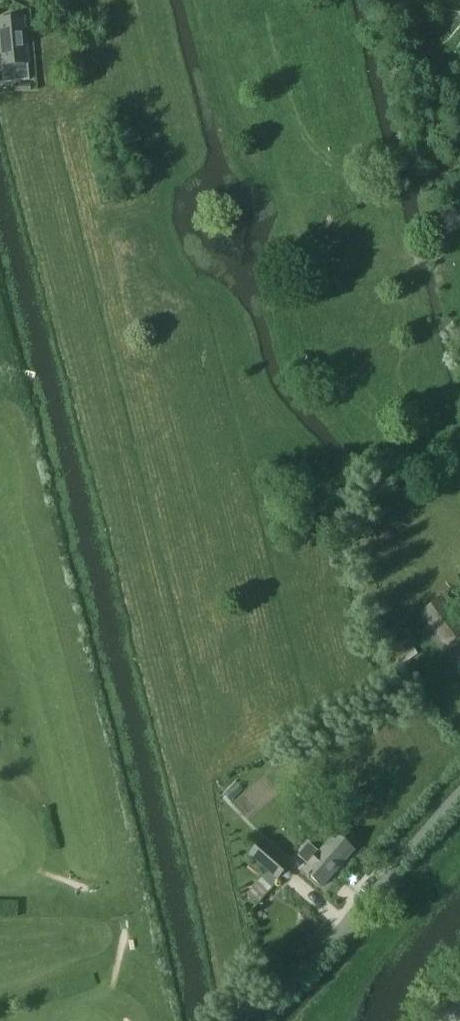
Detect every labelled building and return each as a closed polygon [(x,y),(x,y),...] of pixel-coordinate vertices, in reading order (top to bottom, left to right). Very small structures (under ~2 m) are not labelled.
[(24,18),(0,21),(0,56),(3,84),(30,81),(24,18)] [(443,596),(420,613),(454,658),(459,654),(459,618),(443,596)] [(390,610),(378,618),(385,629),(397,621),(390,610)] [(397,622),(378,635),(386,647),(405,634),(397,622)] [(405,636),(385,648),(393,661),(397,659),(413,648),(405,636)] [(298,857),(308,865),(303,871),(322,888),(354,851),(335,834),(319,852),(309,844),(298,857)] [(261,841),(249,856),(277,880),(289,865),(261,841)]
